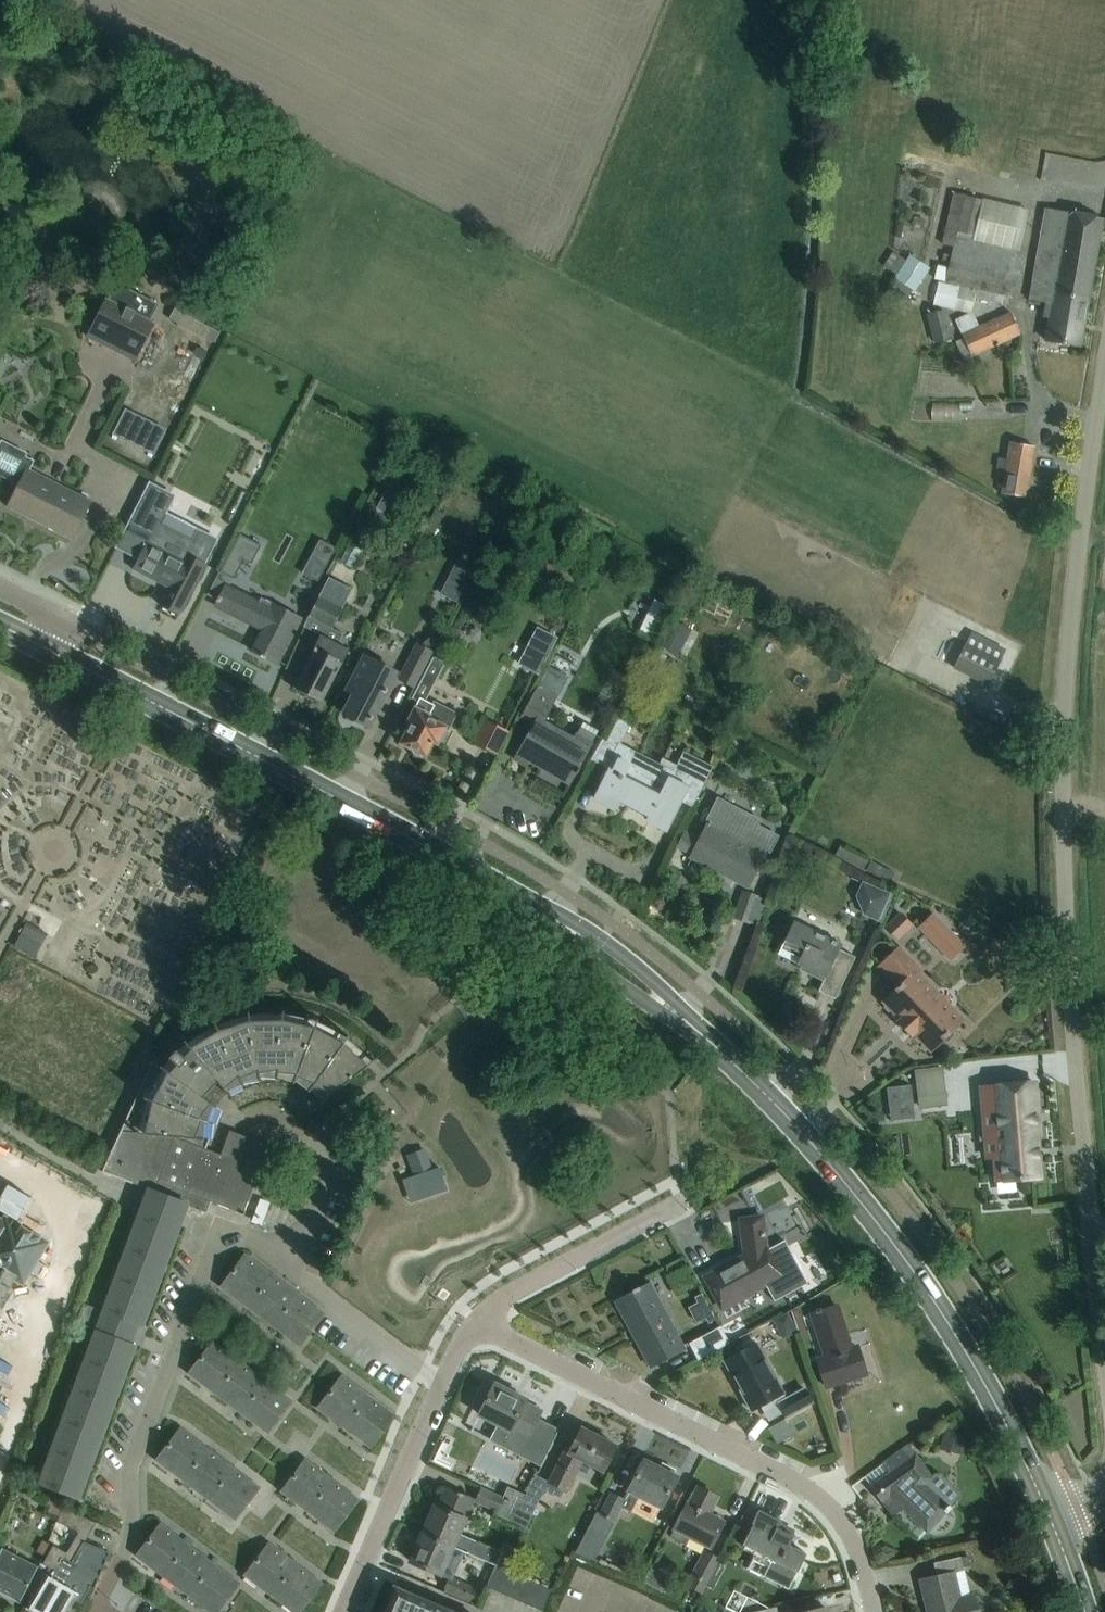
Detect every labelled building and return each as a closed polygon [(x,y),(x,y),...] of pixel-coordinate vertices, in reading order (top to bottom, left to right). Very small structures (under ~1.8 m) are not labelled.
[(978,12),(978,0),(957,0),(957,11),(978,12)] [(943,254),(942,260),(950,262),(949,265),(941,264),(938,263),(935,279),(939,280),(933,303),(968,312),(974,289),(1011,297),(1016,274),(1012,274),(1017,250),(984,242),(993,202),(953,193),(947,218),(940,216),(938,227),(945,229),(941,244),(954,247),(951,259),(949,259),(950,255),(943,254)] [(1102,218),(1081,214),(1045,208),(1029,299),(1047,302),(1044,316),(1050,317),(1046,340),(1079,345),(1102,218)] [(862,210),(845,210),(845,224),(862,224),(862,210)] [(894,277),(898,280),(890,291),(904,300),(911,289),(914,291),(930,268),(910,254),(894,277)] [(105,298),(91,327),(140,352),(155,324),(149,320),(107,299),(105,298)] [(945,309),(925,314),(934,344),(953,338),(945,309)] [(1010,312),(979,326),(971,312),(955,320),(963,338),(955,341),(962,358),(1019,334),(1010,312)] [(934,439),(943,420),(927,413),(918,431),(934,439)] [(28,470),(32,460),(23,456),(25,453),(2,441),(0,444),(0,473),(19,483),(26,469),(28,470)] [(999,468),(1005,469),(1001,493),(1004,493),(1025,497),(1033,445),(1012,442),(1010,441),(1007,459),(1000,458),(999,468)] [(90,502),(28,470),(26,469),(19,483),(8,505),(30,516),(31,514),(39,518),(38,520),(72,537),(90,502)] [(148,484),(137,506),(126,530),(142,538),(154,514),(165,492),(148,484)] [(386,490),(375,510),(386,516),(388,517),(398,496),(386,490)] [(159,604),(179,614),(206,564),(185,554),(194,538),(159,520),(133,569),(160,583),(160,582),(170,586),(159,604)] [(252,562),(253,560),(261,544),(240,533),(220,572),(232,578),(243,558),(252,562)] [(319,540),(302,573),(318,582),(335,548),(319,540)] [(224,584),(218,596),(217,599),(218,600),(215,605),(249,622),(251,619),(265,626),(252,650),(277,663),(300,618),(274,604),(272,608),(224,584)] [(320,635),(303,668),(293,687),(321,702),(348,649),(327,638),(341,609),(318,597),(303,626),(320,635)] [(659,644),(678,654),(692,629),(672,619),(659,644)] [(539,627),(519,663),(538,674),(557,637),(539,627)] [(416,643),(398,678),(414,686),(432,651),(416,643)] [(999,660),(965,643),(953,667),(987,683),(999,660)] [(360,654),(343,688),(353,694),(343,713),(368,726),(378,706),(393,676),(395,672),(360,654)] [(432,657),(428,665),(421,678),(433,684),(444,663),(432,657)] [(543,721),(548,711),(556,698),(538,687),(520,718),(533,725),(516,754),(528,760),(568,783),(575,772),(577,773),(580,768),(578,767),(589,747),(543,721)] [(433,701),(432,703),(420,697),(408,721),(411,722),(400,742),(425,755),(433,740),(437,742),(444,729),(446,730),(455,712),(433,701)] [(514,746),(525,722),(498,709),(486,732),(514,746)] [(604,781),(595,798),(613,807),(618,798),(651,815),(648,819),(665,828),(680,798),(693,805),(713,765),(684,750),(671,775),(657,768),(659,763),(620,743),(631,722),(617,714),(604,739),(601,737),(590,759),(605,766),(599,779),(604,781)] [(684,830),(676,846),(691,854),(690,857),(691,857),(693,854),(724,870),(722,873),(723,874),(727,867),(737,872),(733,879),(747,886),(757,867),(764,853),(763,853),(765,848),(771,850),(780,833),(759,822),(762,816),(718,794),(707,816),(710,818),(707,824),(700,837),(699,838),(684,830)] [(862,881),(857,890),(855,895),(862,914),(880,922),(892,894),(862,881)] [(766,899),(742,891),(734,916),(757,924),(766,899)] [(900,914),(886,928),(898,939),(911,925),(900,914)] [(963,945),(933,914),(919,926),(950,958),(963,945)] [(793,920),(789,928),(780,947),(799,957),(797,963),(824,976),(818,989),(835,998),(855,956),(839,948),(841,943),(793,920)] [(47,934),(28,924),(26,923),(14,945),(35,956),(35,955),(34,955),(45,934),(47,935),(47,934)] [(953,1028),(962,1019),(916,971),(919,967),(899,946),(878,966),(898,986),(884,1000),(901,1018),(898,1021),(910,1034),(914,1031),(931,1049),(941,1040),(948,1041),(953,1036),(953,1028)] [(321,1103),(373,1061),(374,1059),(349,1035),(318,1018),(282,1010),(247,1011),(213,1022),(183,1041),(160,1065),(152,1060),(102,1171),(142,1185),(141,1187),(148,1189),(99,1320),(134,1333),(138,1323),(142,1325),(143,1323),(138,1322),(143,1309),(148,1311),(154,1293),(149,1291),(154,1279),(159,1281),(165,1263),(160,1261),(165,1248),(170,1250),(176,1233),(171,1231),(176,1218),(181,1220),(187,1204),(202,1209),(206,1199),(243,1213),(260,1168),(257,1167),(266,1143),(229,1129),(220,1153),(206,1148),(220,1108),(211,1102),(223,1089),(227,1094),(228,1093),(226,1091),(241,1084),(242,1084),(243,1084),(242,1081),(258,1079),(259,1079),(259,1076),(275,1078),(277,1079),(277,1076),(292,1082),(294,1083),(295,1080),(308,1090),(309,1091),(310,1089),(321,1101),(320,1102),(321,1103)] [(941,1067),(916,1070),(921,1107),(945,1104),(941,1067)] [(993,1156),(995,1181),(1039,1177),(1035,1136),(1038,1136),(1034,1081),(980,1086),(984,1140),(999,1139),(1000,1155),(993,1156)] [(910,1085),(886,1088),(889,1105),(891,1121),(914,1118),(912,1102),(910,1085)] [(403,1180),(410,1203),(447,1191),(440,1168),(403,1180)] [(2,1308),(12,1291),(10,1290),(11,1288),(9,1286),(14,1277),(23,1283),(47,1241),(5,1216),(3,1219),(0,1218),(0,1307),(2,1308)] [(721,1307),(762,1285),(782,1275),(765,1244),(761,1216),(741,1218),(745,1254),(705,1276),(721,1307)] [(248,1306),(250,1303),(271,1275),(244,1254),(221,1285),(222,1286),(224,1284),(235,1292),(233,1294),(248,1306)] [(274,1325),(276,1322),(298,1294),(271,1275),(250,1303),(261,1312),(259,1314),(274,1325)] [(684,1347),(660,1301),(649,1282),(639,1288),(638,1286),(632,1290),(633,1291),(621,1297),(641,1335),(635,1338),(650,1366),(669,1355),(684,1347)] [(298,1294),(276,1322),(286,1331),(285,1333),(299,1344),(323,1313),(298,1294)] [(821,1307),(816,1309),(817,1311),(811,1313),(825,1357),(817,1360),(826,1386),(866,1373),(857,1343),(848,1346),(844,1336),(846,1335),(845,1331),(836,1304),(822,1309),(821,1307)] [(130,1343),(134,1333),(99,1320),(39,1482),(79,1497),(79,1496),(74,1494),(79,1481),(84,1483),(90,1466),(85,1464),(90,1451),(95,1453),(101,1435),(96,1434),(101,1421),(106,1423),(113,1405),(108,1404),(112,1391),(117,1393),(124,1375),(119,1373),(123,1361),(128,1362),(135,1345),(130,1343)] [(729,1342),(721,1324),(689,1342),(698,1358),(729,1342)] [(218,1390),(239,1361),(212,1341),(189,1372),(190,1373),(192,1371),(203,1379),(201,1381),(216,1392),(218,1390)] [(757,1342),(743,1349),(724,1360),(737,1383),(741,1381),(753,1404),(749,1406),(751,1409),(764,1402),(770,1414),(782,1408),(786,1415),(812,1401),(805,1388),(787,1398),(757,1342)] [(242,1412),(243,1409),(265,1381),(239,1361),(218,1390),(229,1398),(227,1401),(242,1412)] [(347,1424),(369,1396),(341,1375),(318,1406),(319,1407),(321,1405),(332,1414),(330,1416),(345,1427),(347,1424)] [(265,1381),(243,1409),(254,1418),(253,1420),(267,1431),(291,1400),(265,1381)] [(478,1414),(498,1423),(511,1430),(527,1437),(540,1410),(524,1402),(525,1398),(494,1382),(478,1414)] [(369,1396),(347,1424),(358,1433),(356,1435),(371,1446),(394,1414),(369,1396)] [(777,1446),(793,1437),(784,1421),(768,1430),(777,1446)] [(567,1444),(548,1481),(566,1491),(582,1460),(602,1471),(615,1444),(596,1434),(597,1432),(584,1426),(583,1428),(581,1427),(572,1446),(567,1444)] [(183,1479),(185,1477),(207,1448),(180,1428),(156,1459),(158,1460),(159,1457),(171,1466),(169,1468),(183,1479)] [(940,1474),(934,1474),(931,1477),(915,1454),(910,1458),(902,1447),(882,1462),(890,1473),(870,1487),(871,1488),(873,1487),(881,1498),(880,1499),(881,1501),(896,1490),(906,1501),(901,1506),(927,1530),(946,1511),(946,1512),(951,1507),(950,1506),(959,1497),(958,1491),(940,1474)] [(211,1496),(233,1468),(207,1448),(185,1477),(196,1485),(194,1487),(209,1498),(211,1496)] [(310,1508),(332,1479),(305,1459),(281,1490),(282,1491),(284,1489),(296,1497),(294,1500),(308,1510),(310,1508)] [(638,1498),(659,1508),(677,1476),(671,1473),(673,1469),(661,1463),(660,1467),(643,1459),(623,1499),(610,1493),(600,1514),(613,1521),(620,1507),(630,1512),(638,1498)] [(233,1468),(211,1496),(222,1504),(220,1507),(235,1518),(258,1487),(233,1468)] [(332,1479),(310,1508),(321,1517),(320,1519),(334,1530),(357,1499),(332,1479)] [(687,1502),(681,1514),(669,1536),(685,1544),(689,1536),(709,1546),(723,1520),(708,1513),(717,1496),(697,1486),(689,1503),(687,1502)] [(422,1533),(464,1551),(496,1565),(501,1554),(457,1534),(464,1518),(463,1518),(472,1498),(461,1494),(462,1492),(458,1491),(457,1492),(446,1487),(438,1506),(434,1505),(422,1533)] [(512,1523),(526,1496),(507,1488),(503,1498),(497,1510),(495,1515),(512,1523)] [(497,1510),(503,1498),(481,1489),(475,1501),(497,1510)] [(526,1496),(512,1523),(526,1529),(538,1501),(526,1496)] [(51,1515),(57,1518),(62,1506),(50,1498),(44,1512),(51,1515)] [(45,1557),(41,1563),(48,1567),(36,1588),(25,1607),(34,1611),(66,1611),(74,1599),(80,1603),(90,1586),(88,1586),(89,1585),(94,1587),(109,1551),(85,1541),(96,1521),(62,1506),(57,1518),(57,1519),(56,1521),(79,1532),(66,1553),(52,1545),(45,1557)] [(758,1511),(748,1531),(742,1544),(756,1551),(748,1567),(765,1575),(768,1568),(792,1580),(806,1553),(789,1544),(793,1535),(777,1527),(780,1522),(758,1511)] [(595,1512),(574,1551),(593,1561),(613,1521),(600,1514),(595,1512)] [(165,1572),(187,1544),(160,1524),(136,1554),(137,1555),(139,1553),(150,1561),(149,1564),(163,1574),(165,1572)] [(464,1551),(422,1533),(410,1561),(449,1577),(452,1578),(464,1551)] [(36,1552),(45,1557),(52,1545),(42,1540),(36,1552)] [(271,1594),(273,1592),(295,1563),(268,1543),(245,1574),(246,1575),(248,1572),(259,1581),(257,1583),(271,1594)] [(191,1591),(213,1564),(187,1544),(165,1572),(176,1581),(174,1583),(189,1594),(191,1591)] [(38,1566),(1,1547),(0,1549),(0,1591),(20,1601),(38,1566)] [(701,1592),(718,1560),(704,1552),(686,1584),(701,1592)] [(973,1593),(970,1594),(963,1565),(970,1564),(968,1554),(934,1562),(937,1575),(921,1579),(921,1580),(925,1579),(931,1605),(927,1606),(928,1611),(978,1611),(973,1593)] [(273,1592),(284,1600),(283,1602),(295,1611),(298,1611),(321,1582),(295,1563),(273,1592)] [(191,1591),(202,1600),(200,1602),(213,1611),(215,1611),(238,1582),(213,1564),(191,1591)] [(474,1602),(479,1590),(452,1578),(449,1577),(444,1589),(474,1602)] [(417,1595),(401,1588),(403,1584),(402,1584),(400,1587),(396,1586),(397,1582),(396,1582),(395,1585),(393,1584),(381,1611),(457,1611),(417,1595)]
